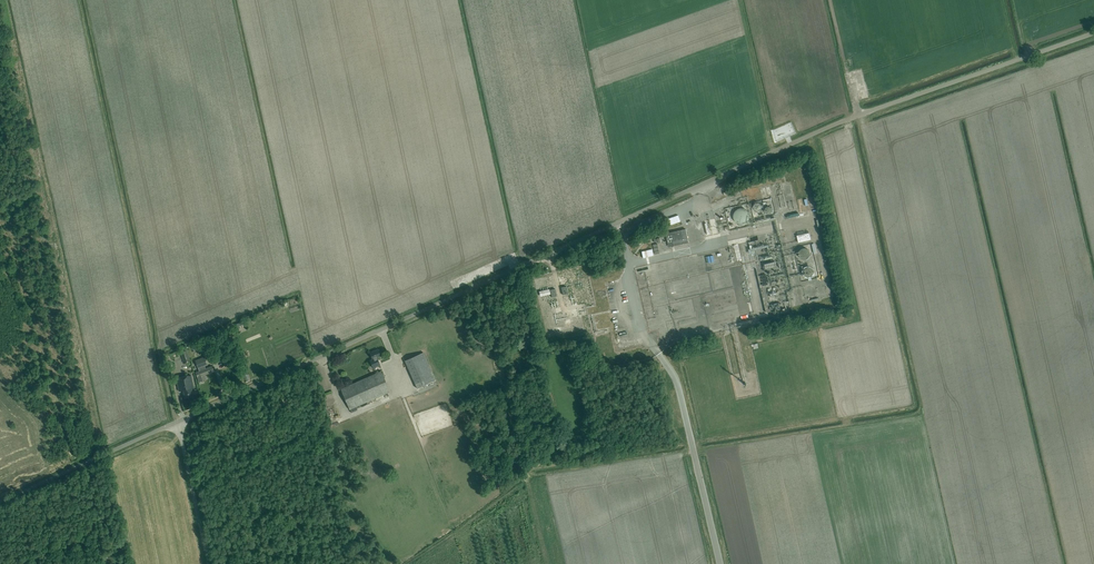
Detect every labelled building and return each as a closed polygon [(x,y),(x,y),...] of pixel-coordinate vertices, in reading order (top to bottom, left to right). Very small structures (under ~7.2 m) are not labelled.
[(780,139),(796,132),(793,126),(777,133),(780,139)] [(735,215),(735,216),(735,217),(735,218),(735,219),(736,219),(736,220),(737,220),(737,221),(738,221),(738,222),(739,222),(740,222),(741,222),(742,222),(743,222),(744,222),(745,222),(745,221),(746,221),(746,220),(747,220),(747,219),(748,219),(748,218),(748,217),(748,216),(748,215),(748,214),(748,213),(748,212),(747,212),(747,211),(746,211),(746,210),(745,210),(745,209),(744,209),(743,209),(742,209),(742,208),(741,208),(741,209),(740,209),(739,209),(738,209),(738,210),(737,210),(737,211),(736,211),(736,212),(735,212),(735,213),(735,214),(735,215)] [(689,243),(686,229),(666,234),(668,243),(673,242),(674,246),(689,243)] [(811,240),(809,233),(797,235),(798,243),(811,240)] [(815,243),(809,244),(810,250),(813,249),(814,254),(818,253),(815,243)] [(738,261),(743,260),(739,244),(734,246),(738,261)] [(799,253),(799,254),(800,254),(800,255),(800,256),(801,256),(801,257),(802,257),(802,258),(803,258),(804,258),(805,258),(806,258),(807,258),(808,258),(808,257),(809,257),(809,256),(810,256),(810,255),(810,254),(810,253),(810,252),(810,251),(810,250),(809,250),(809,249),(808,249),(808,248),(807,248),(806,247),(805,247),(804,247),(803,247),(803,248),(802,248),(801,248),(801,249),(800,250),(800,251),(799,252),(799,253)] [(804,271),(804,272),(804,273),(805,273),(805,274),(805,275),(806,275),(807,275),(807,276),(808,276),(809,276),(810,276),(811,276),(811,275),(812,275),(812,274),(813,274),(813,273),(813,272),(813,271),(813,270),(813,269),(812,269),(812,268),(811,268),(810,268),(810,267),(809,267),(808,267),(807,267),(807,268),(806,268),(805,268),(805,269),(805,270),(804,270),(804,271)] [(532,346),(529,330),(517,332),(519,343),(525,342),(526,347),(532,346)] [(381,356),(378,349),(370,353),(372,359),(370,360),(373,368),(380,365),(377,358),(381,356)] [(186,350),(180,353),(184,362),(190,360),(186,350)] [(436,380),(423,352),(405,361),(418,388),(436,380)] [(225,367),(232,364),(228,355),(221,358),(225,367)] [(207,365),(204,357),(195,361),(199,371),(196,372),(199,382),(206,379),(204,375),(214,371),(212,366),(205,369),(204,366),(207,365)] [(390,391),(381,371),(341,389),(350,409),(376,398),(377,400),(383,397),(382,395),(390,391)] [(194,388),(191,375),(176,378),(179,391),(183,390),(185,398),(193,396),(191,389),(194,388)]
